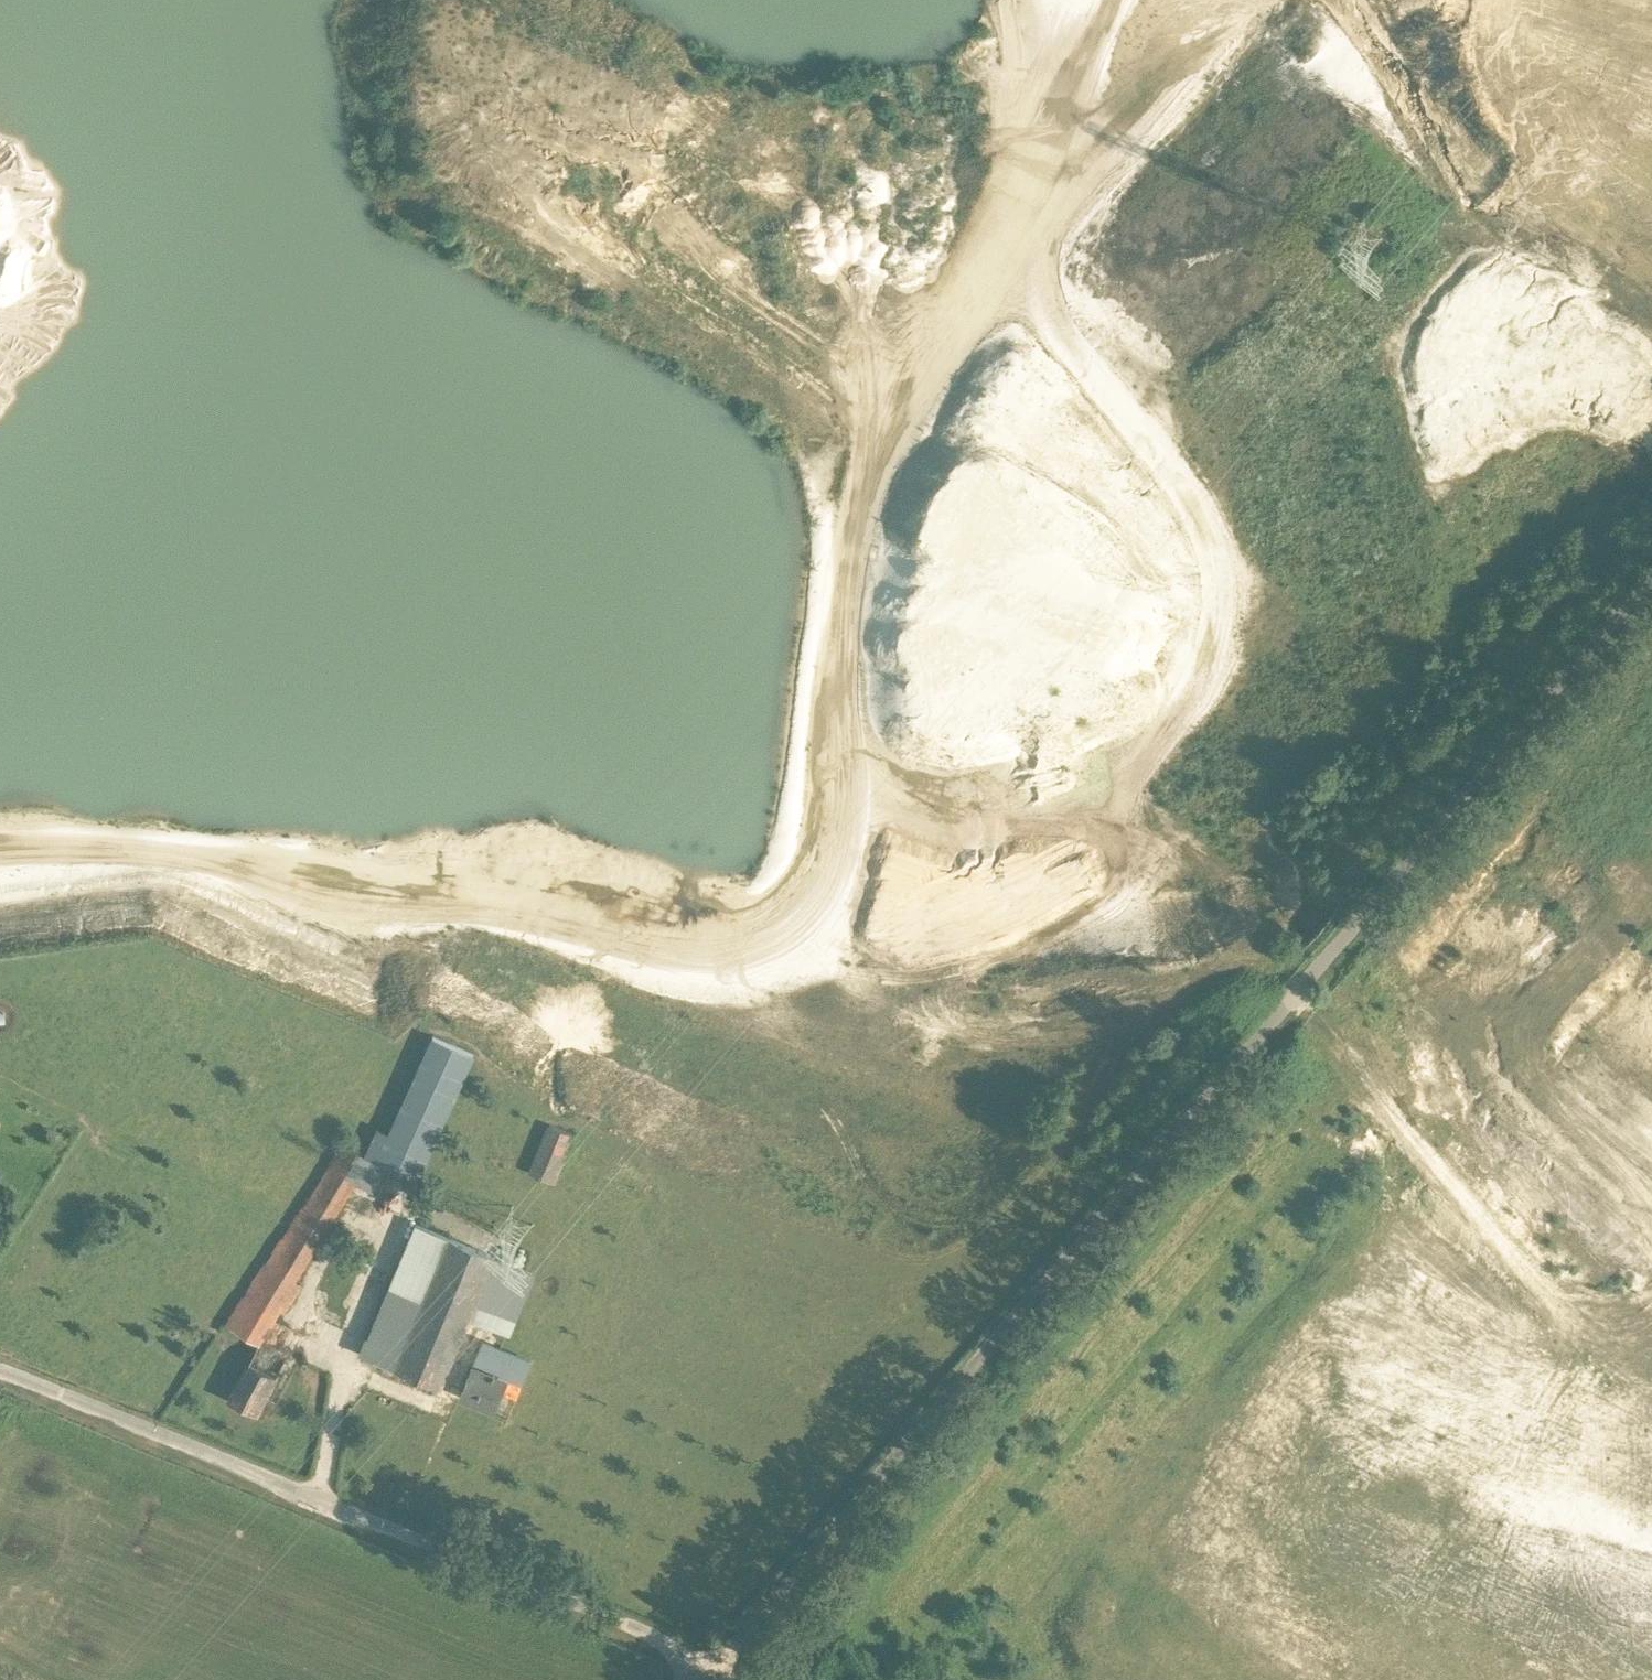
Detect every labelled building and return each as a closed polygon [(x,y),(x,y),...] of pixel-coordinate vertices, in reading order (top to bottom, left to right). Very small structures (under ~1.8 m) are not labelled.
[(378,1128),(365,1156),(415,1180),(476,1054),(434,1036),(389,1132),(378,1128)] [(558,1184),(576,1135),(548,1124),(530,1174),(558,1184)] [(507,1332),(532,1273),(413,1224),(362,1354),(442,1387),(470,1317),(507,1332)] [(277,1375),(287,1354),(262,1340),(250,1362),(248,1362),(228,1398),(261,1414),(280,1377),(277,1375)] [(516,1396),(531,1361),(484,1342),(461,1395),(495,1410),(504,1390),(516,1396)]
